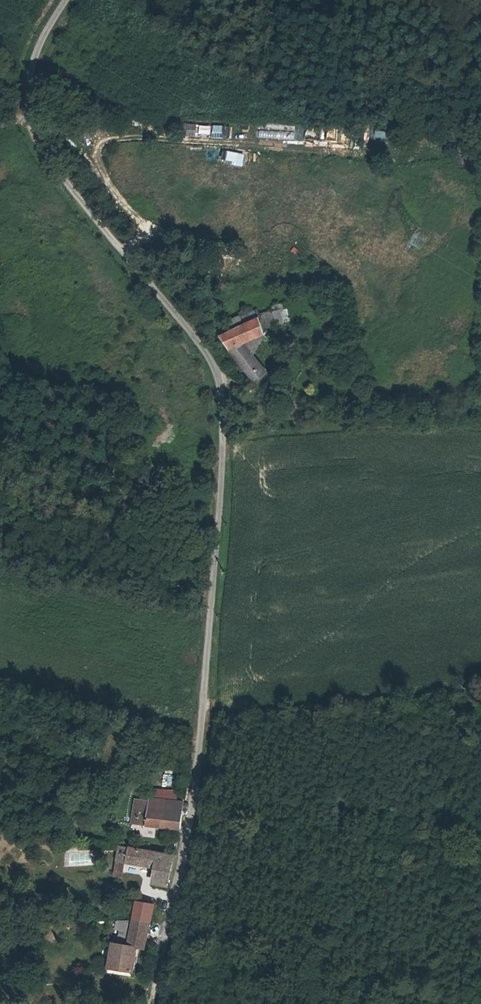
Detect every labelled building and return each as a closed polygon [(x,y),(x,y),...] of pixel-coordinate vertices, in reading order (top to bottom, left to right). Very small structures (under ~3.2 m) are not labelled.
[(287,313),(280,318),(288,329),(296,323),(287,313)] [(259,322),(247,331),(251,336),(230,353),(226,356),(263,401),(281,386),(256,357),(275,342),(259,322)] [(223,344),(230,353),(251,336),(247,331),(244,328),(223,344)] [(300,338),(302,349),(309,348),(307,337),(300,338)] [(302,390),(289,392),(293,408),(305,405),(302,390)] [(149,796),(149,798),(147,811),(183,814),(184,801),(149,796)] [(181,828),(183,814),(147,811),(149,798),(137,797),(136,797),(131,825),(139,826),(140,822),(181,828)] [(119,876),(126,877),(129,862),(162,867),(160,882),(175,884),(179,852),(128,844),(126,844),(123,861),(121,861),(119,876)] [(91,865),(90,851),(68,852),(69,866),(91,865)] [(142,903),(139,920),(157,922),(160,905),(142,903)] [(152,949),(157,922),(139,920),(135,919),(134,920),(129,946),(152,949)]
